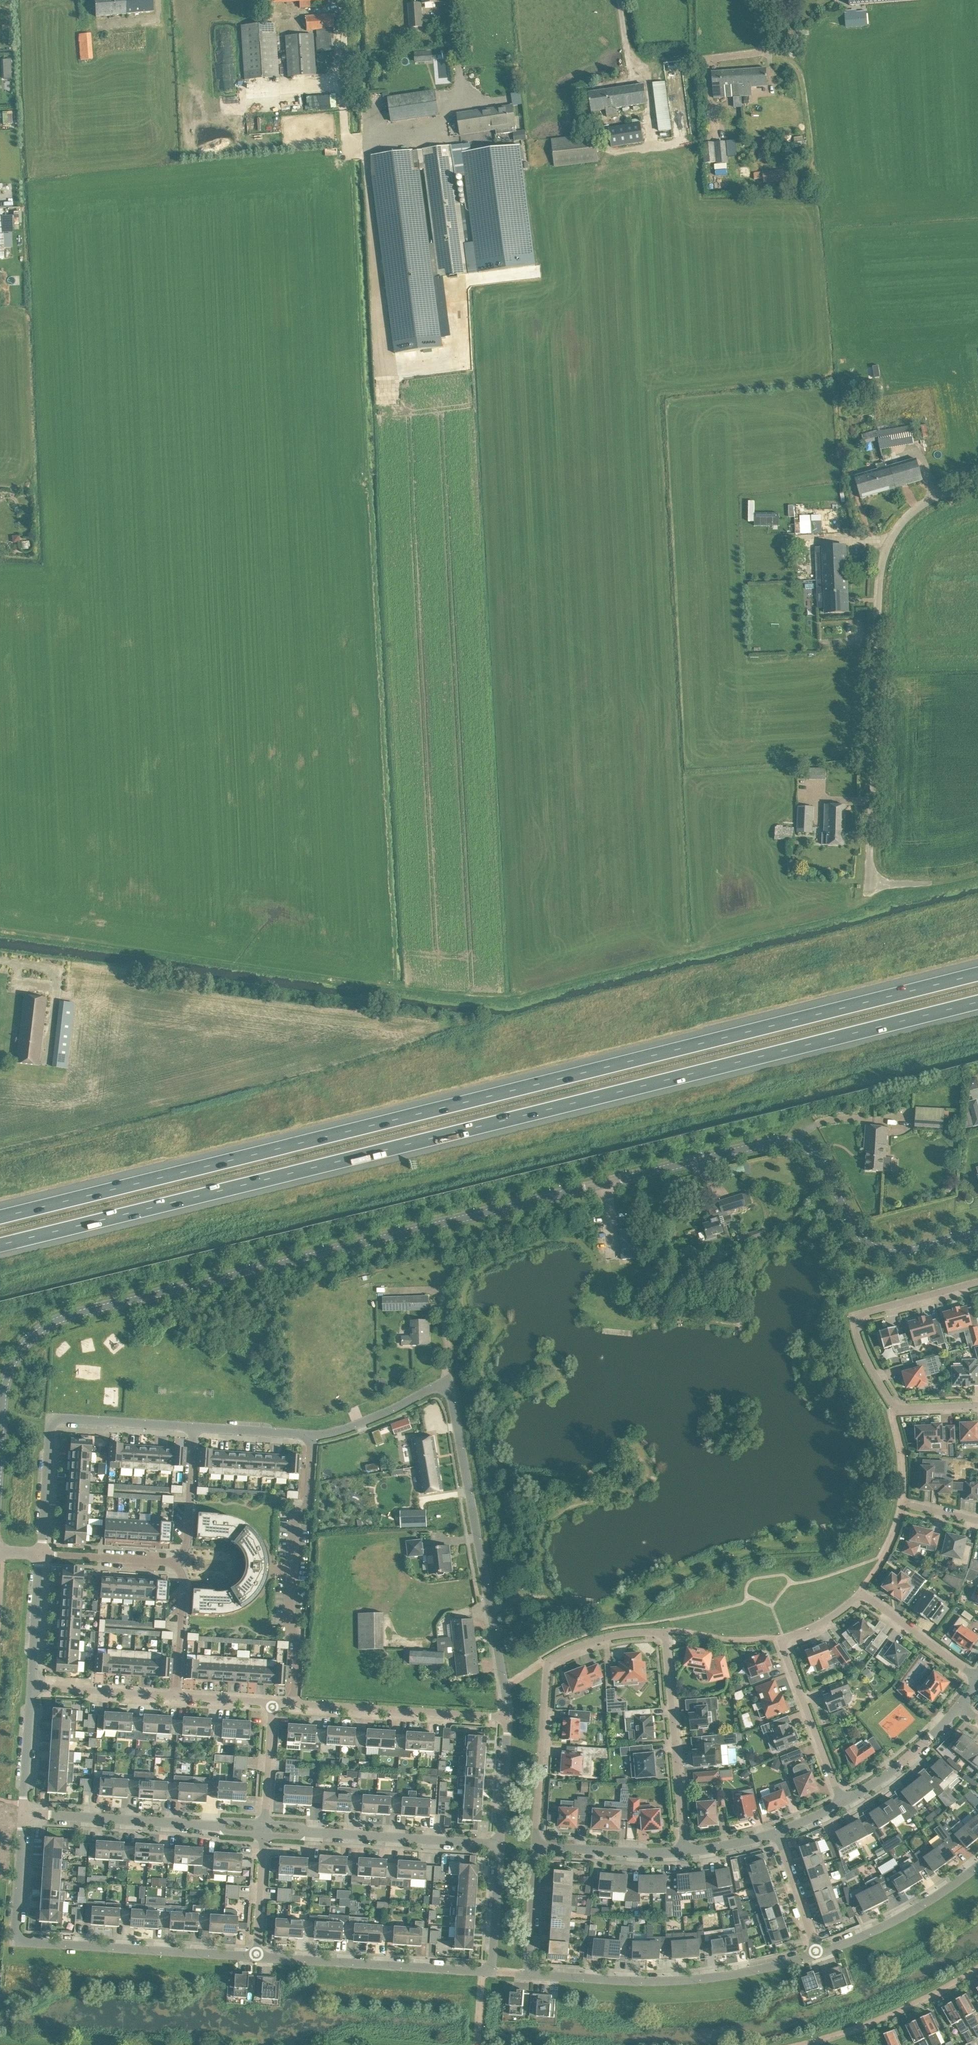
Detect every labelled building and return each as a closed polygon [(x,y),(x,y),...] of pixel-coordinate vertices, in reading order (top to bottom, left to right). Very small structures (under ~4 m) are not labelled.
[(152,2),(152,0),(95,0),(96,16),(153,11),(152,2)] [(325,0),(271,0),(271,4),(299,2),(299,8),(310,7),(310,1),(325,0)] [(0,1),(0,9),(12,9),(11,1),(0,1)] [(411,28),(422,27),(420,3),(409,4),(411,28)] [(868,26),(866,11),(846,13),(847,28),(868,26)] [(333,29),(341,28),(340,14),(305,16),(306,31),(316,30),(317,37),(315,37),(316,51),(335,50),(333,29)] [(447,16),(441,17),(439,19),(439,25),(448,25),(447,16)] [(241,27),(245,81),(279,79),(275,25),(241,27)] [(80,59),(92,58),(90,33),(78,34),(80,59)] [(315,75),(313,34),(285,36),(287,76),(315,75)] [(415,53),(416,61),(424,61),(424,60),(425,59),(425,53),(415,53)] [(11,67),(11,59),(3,59),(3,67),(11,67)] [(740,96),(742,96),(752,95),(751,87),(768,86),(767,68),(744,70),(745,88),(740,88),(740,96)] [(714,98),(740,96),(740,88),(745,88),(744,70),(712,72),(714,98)] [(647,103),(646,94),(644,84),(589,93),(591,111),(606,109),(607,117),(617,116),(616,107),(647,103)] [(392,122),(439,115),(435,91),(389,98),(392,122)] [(522,92),(513,93),(514,105),(523,104),(522,92)] [(517,132),(513,105),(458,114),(461,135),(496,129),(497,135),(517,132),(518,140),(526,139),(525,131),(517,132)] [(669,114),(656,116),(658,132),(671,130),(669,114)] [(589,117),(576,119),(577,128),(590,126),(589,117)] [(612,147),(643,142),(644,142),(640,118),(632,120),(633,124),(608,128),(612,147)] [(552,139),(555,167),(598,162),(594,135),(552,139)] [(726,141),(702,143),(704,163),(716,163),(716,164),(729,163),(728,156),(736,155),(735,140),(726,141)] [(439,278),(469,274),(457,177),(466,175),(479,273),(535,265),(520,145),(471,151),(470,144),(463,145),(463,144),(453,146),(453,145),(423,149),(423,150),(413,151),(413,150),(372,155),(373,175),(396,353),(443,347),(420,169),(424,169),(423,164),(424,164),(439,278)] [(3,145),(4,161),(16,161),(16,145),(3,145)] [(750,167),(739,167),(740,178),(751,177),(750,167)] [(764,182),(776,181),(786,180),(785,170),(753,173),(754,179),(764,178),(764,182)] [(878,440),(879,448),(914,442),(911,425),(876,431),(862,434),(864,444),(878,440)] [(876,471),(855,477),(861,498),(924,480),(917,458),(887,467),(886,464),(875,467),(876,471)] [(779,513),(755,513),(755,526),(779,526),(779,513)] [(791,521),(791,533),(823,533),(823,520),(791,521)] [(816,580),(846,579),(845,546),(822,547),(822,551),(815,552),(816,580)] [(846,579),(816,580),(817,589),(824,588),(825,613),(848,612),(846,579)] [(808,769),(809,779),(825,778),(825,768),(808,769)] [(845,805),(835,805),(824,804),(823,833),(822,833),(822,844),(844,845),(845,805)] [(797,807),(796,832),(811,832),(812,808),(797,807)] [(774,828),(774,839),(793,840),(794,828),(782,828),(782,825),(776,825),(776,828),(774,828)] [(47,998),(25,995),(17,1063),(39,1065),(47,998)] [(67,1068),(73,1013),(74,1003),(60,1001),(59,1011),(53,1066),(67,1068)] [(973,1089),(977,1080),(977,1076),(966,1079),(969,1090),(973,1089)] [(974,1100),(967,1102),(965,1128),(977,1125),(977,1113),(974,1100)] [(916,1107),(915,1126),(943,1128),(944,1108),(916,1107)] [(888,1127),(866,1125),(864,1151),(867,1152),(866,1170),(883,1171),(891,1171),(892,1157),(886,1157),(888,1127)] [(742,1194),(719,1201),(723,1213),(746,1206),(742,1194)] [(716,1234),(723,1232),(718,1214),(708,1217),(710,1222),(704,1224),(706,1231),(704,1231),(706,1240),(717,1237),(716,1234)] [(622,1259),(631,1259),(638,1258),(636,1228),(620,1229),(622,1259)] [(740,1245),(761,1239),(758,1230),(737,1236),(740,1245)] [(374,1277),(357,1281),(357,1286),(375,1282),(374,1277)] [(410,1310),(419,1310),(429,1309),(428,1296),(410,1297),(410,1310)] [(384,1311),(401,1310),(400,1297),(383,1298),(384,1311)] [(401,1310),(410,1310),(410,1297),(400,1297),(401,1310)] [(957,1330),(972,1326),(967,1306),(960,1308),(959,1307),(953,1309),(954,1310),(944,1313),(949,1332),(949,1330),(956,1328),(957,1330)] [(938,1345),(946,1343),(939,1318),(932,1320),(931,1316),(909,1322),(910,1325),(909,1325),(910,1332),(911,1331),(916,1347),(921,1346),(922,1343),(921,1338),(929,1336),(930,1341),(932,1343),(937,1341),(938,1345)] [(413,1344),(413,1345),(430,1344),(429,1336),(428,1336),(427,1320),(412,1321),(413,1336),(402,1337),(403,1344),(413,1344)] [(897,1326),(879,1331),(881,1335),(879,1336),(882,1345),(883,1344),(884,1349),(893,1346),(894,1350),(896,1353),(899,1354),(910,1351),(906,1334),(899,1335),(897,1326)] [(970,1329),(974,1346),(977,1345),(977,1327),(970,1329)] [(942,1368),(941,1355),(916,1362),(917,1362),(918,1368),(903,1372),(905,1379),(903,1380),(905,1386),(907,1386),(907,1388),(918,1385),(918,1387),(927,1385),(925,1376),(927,1376),(926,1371),(941,1367),(941,1368),(942,1368)] [(953,1386),(963,1385),(963,1387),(969,1386),(969,1385),(977,1385),(977,1366),(976,1366),(975,1362),(973,1362),(973,1360),(963,1361),(963,1365),(952,1366),(953,1376),(952,1376),(951,1379),(951,1381),(952,1384),(953,1384),(953,1386)] [(408,1419),(399,1422),(402,1431),(411,1427),(408,1419)] [(961,1424),(962,1441),(973,1440),(973,1446),(977,1446),(977,1423),(961,1424)] [(927,1427),(917,1427),(917,1429),(916,1429),(916,1436),(917,1436),(917,1438),(919,1438),(919,1450),(930,1450),(930,1442),(942,1442),(942,1438),(947,1437),(947,1442),(956,1442),(955,1426),(947,1426),(947,1429),(942,1429),(941,1424),(927,1425),(927,1427)] [(413,1439),(422,1494),(443,1490),(434,1436),(413,1439)] [(70,1451),(91,1452),(92,1441),(71,1440),(70,1451)] [(121,1468),(122,1445),(122,1444),(110,1443),(109,1462),(120,1462),(119,1468),(121,1468)] [(133,1469),(135,1447),(129,1447),(129,1446),(122,1445),(121,1468),(133,1469)] [(146,1470),(148,1447),(140,1446),(140,1447),(135,1447),(133,1469),(146,1470)] [(160,1471),(161,1449),(156,1448),(156,1447),(148,1447),(146,1470),(160,1471)] [(184,1467),(186,1448),(174,1447),(173,1448),(172,1471),(173,1471),(174,1466),(184,1467)] [(172,1471),(173,1448),(166,1448),(166,1449),(161,1449),(160,1471),(172,1471)] [(210,1474),(211,1451),(211,1450),(199,1449),(198,1467),(209,1468),(209,1474),(210,1474)] [(70,1451),(71,1451),(71,1461),(90,1462),(95,1463),(96,1452),(91,1452),(70,1451)] [(222,1475),(224,1453),(219,1452),(219,1451),(211,1451),(210,1474),(222,1475)] [(236,1476),(237,1453),(229,1452),(229,1453),(224,1453),(222,1475),(236,1476)] [(249,1476),(250,1454),(245,1454),(245,1453),(237,1453),(236,1476),(249,1476)] [(262,1477),(263,1454),(255,1454),(255,1455),(250,1454),(249,1476),(262,1477)] [(275,1478),(276,1456),(271,1456),(271,1455),(263,1454),(262,1477),(275,1478)] [(287,1479),(289,1456),(282,1455),(282,1457),(276,1456),(275,1478),(287,1479)] [(300,1474),(301,1456),(289,1455),(289,1456),(287,1479),(289,1479),(289,1473),(300,1474)] [(89,1473),(90,1462),(71,1461),(70,1471),(89,1473)] [(958,1489),(958,1482),(942,1482),(943,1473),(945,1473),(946,1462),(924,1461),(924,1467),(921,1466),(920,1489),(933,1490),(933,1486),(939,1487),(939,1493),(951,1493),(952,1489),(958,1489)] [(106,1464),(99,1463),(98,1473),(105,1474),(106,1464)] [(89,1483),(89,1473),(70,1471),(69,1482),(89,1483)] [(88,1493),(89,1483),(69,1482),(69,1492),(88,1493)] [(958,1489),(966,1490),(965,1499),(977,1500),(977,1496),(977,1483),(958,1482),(958,1489)] [(171,1485),(171,1493),(183,1494),(183,1486),(171,1485)] [(209,1487),(197,1487),(197,1495),(208,1495),(209,1487)] [(298,1499),(299,1491),(287,1491),(287,1498),(298,1499)] [(87,1504),(88,1493),(69,1492),(68,1502),(87,1504)] [(162,1503),(174,1504),(174,1496),(162,1495),(162,1503)] [(87,1514),(87,1504),(68,1502),(67,1513),(87,1514)] [(426,1510),(401,1511),(402,1527),(427,1526),(426,1510)] [(86,1524),(87,1514),(67,1513),(66,1523),(86,1524)] [(201,1614),(201,1610),(209,1611),(209,1610),(213,1611),(219,1611),(221,1611),(226,1611),(232,1610),(237,1608),(242,1605),(244,1604),(248,1601),(252,1597),(254,1596),(257,1592),(259,1588),(260,1586),(261,1583),(262,1581),(264,1576),(264,1571),(265,1566),(264,1561),(265,1561),(265,1560),(264,1556),(263,1553),(261,1548),(258,1542),(256,1538),(252,1534),(249,1530),(247,1529),(242,1526),(237,1523),(232,1521),(227,1520),(225,1520),(219,1519),(215,1520),(215,1519),(207,1519),(207,1515),(211,1515),(211,1514),(198,1513),(196,1538),(204,1539),(204,1537),(209,1537),(209,1539),(217,1540),(217,1538),(220,1538),(225,1539),(225,1536),(230,1538),(229,1540),(233,1543),(237,1546),(239,1543),(242,1547),(240,1549),(243,1553),(245,1557),(246,1562),(246,1565),(245,1565),(245,1566),(246,1566),(246,1568),(245,1568),(245,1569),(246,1569),(245,1572),(243,1577),(241,1581),(238,1585),(240,1586),(236,1590),(235,1587),(230,1590),(226,1592),(227,1594),(222,1595),(221,1592),(217,1592),(213,1592),(214,1591),(206,1590),(206,1592),(200,1592),(201,1590),(193,1589),(191,1614),(204,1615),(201,1614)] [(114,1539),(116,1520),(106,1519),(104,1538),(114,1539)] [(126,1539),(127,1520),(116,1520),(114,1539),(126,1539)] [(137,1540),(138,1521),(127,1520),(126,1539),(137,1540)] [(148,1541),(149,1522),(138,1521),(137,1540),(148,1541)] [(159,1543),(172,1543),(173,1522),(160,1521),(160,1523),(159,1542),(159,1543)] [(159,1542),(160,1523),(149,1522),(148,1541),(159,1542)] [(92,1525),(86,1524),(66,1523),(66,1526),(65,1526),(65,1533),(85,1534),(92,1535),(92,1525)] [(927,1549),(936,1551),(940,1535),(933,1533),(933,1531),(926,1529),(921,1528),(914,1527),(913,1530),(911,1529),(909,1537),(911,1537),(910,1543),(907,1542),(903,1552),(915,1556),(918,1546),(919,1542),(929,1545),(927,1549)] [(84,1545),(85,1534),(65,1533),(64,1541),(66,1541),(65,1544),(84,1545)] [(954,1557),(953,1564),(962,1566),(963,1564),(968,1565),(972,1546),(964,1544),(964,1543),(965,1543),(966,1539),(962,1538),(962,1539),(958,1538),(959,1537),(957,1537),(957,1535),(950,1533),(950,1535),(948,1535),(944,1554),(954,1557)] [(413,1540),(406,1540),(408,1557),(426,1555),(429,1574),(436,1573),(438,1576),(443,1575),(445,1572),(452,1571),(449,1546),(426,1548),(426,1549),(424,1549),(423,1539),(413,1540)] [(955,1571),(953,1575),(965,1579),(967,1574),(969,1570),(962,1566),(960,1572),(955,1571)] [(62,1577),(83,1579),(83,1571),(83,1568),(64,1567),(64,1570),(63,1570),(62,1577)] [(933,1570),(928,1567),(922,1575),(927,1578),(933,1570)] [(977,1573),(977,1571),(970,1568),(969,1570),(967,1574),(965,1579),(971,1581),(976,1578),(977,1573)] [(915,1595),(926,1580),(914,1571),(909,1578),(902,1573),(898,1578),(893,1574),(889,1578),(887,1577),(883,1583),(884,1584),(883,1587),(890,1592),(889,1593),(894,1597),(895,1596),(902,1601),(909,1591),(915,1595)] [(82,1586),(83,1579),(62,1577),(62,1585),(62,1588),(82,1589),(82,1586)] [(111,1597),(112,1579),(102,1578),(101,1597),(111,1597)] [(122,1598),(123,1579),(112,1579),(111,1597),(122,1598)] [(133,1599),(134,1580),(123,1579),(122,1598),(133,1599)] [(144,1600),(145,1581),(134,1580),(133,1599),(144,1600)] [(168,1602),(169,1581),(157,1580),(157,1581),(155,1600),(155,1601),(168,1602)] [(155,1600),(157,1581),(145,1581),(144,1600),(155,1600)] [(81,1599),(82,1589),(62,1588),(62,1598),(81,1599)] [(937,1624),(949,1608),(942,1603),(943,1601),(929,1591),(922,1599),(921,1599),(913,1609),(929,1621),(930,1619),(937,1624)] [(80,1610),(81,1599),(62,1598),(61,1608),(80,1610)] [(80,1620),(80,1610),(61,1608),(60,1619),(80,1620)] [(965,1610),(961,1615),(970,1621),(974,1616),(965,1610)] [(383,1613),(359,1613),(359,1649),(383,1649),(383,1613)] [(952,1638),(958,1642),(957,1643),(961,1647),(962,1645),(969,1650),(977,1639),(977,1637),(967,1628),(970,1624),(961,1617),(954,1625),(959,1629),(952,1638)] [(79,1630),(80,1620),(60,1619),(60,1629),(79,1630)] [(405,1649),(405,1664),(445,1666),(445,1657),(457,1656),(458,1676),(469,1675),(479,1674),(473,1619),(463,1620),(452,1621),(454,1637),(438,1638),(439,1651),(405,1649)] [(856,1623),(842,1634),(847,1640),(843,1643),(848,1650),(852,1647),(856,1644),(858,1643),(860,1645),(864,1642),(865,1643),(869,1637),(874,1633),(873,1631),(876,1627),(872,1624),(871,1626),(868,1623),(867,1624),(863,1619),(857,1624),(856,1623)] [(154,1620),(154,1628),(166,1629),(166,1621),(154,1620)] [(78,1641),(79,1630),(60,1629),(59,1639),(78,1641)] [(174,1632),(162,1631),(161,1639),(173,1640),(174,1632)] [(872,1644),(879,1649),(888,1636),(881,1632),(872,1644)] [(188,1633),(187,1641),(199,1641),(199,1633),(188,1633)] [(78,1651),(78,1641),(59,1639),(58,1650),(78,1651)] [(277,1648),(289,1649),(289,1641),(277,1641),(277,1648)] [(891,1661),(899,1667),(909,1653),(895,1643),(889,1652),(883,1648),(876,1657),(888,1666),(891,1661)] [(843,1665),(850,1660),(839,1645),(832,1650),(829,1652),(826,1644),(807,1651),(812,1666),(816,1664),(818,1671),(829,1667),(826,1660),(837,1656),(843,1665)] [(689,1648),(686,1664),(696,1666),(708,1668),(709,1673),(711,1680),(720,1677),(728,1675),(726,1667),(724,1658),(716,1659),(716,1660),(710,1659),(712,1652),(709,1652),(710,1650),(701,1648),(701,1650),(689,1648)] [(120,1672),(121,1650),(108,1649),(107,1655),(106,1673),(107,1673),(107,1672),(115,1673),(115,1672),(120,1672)] [(77,1661),(78,1651),(58,1650),(58,1659),(57,1659),(57,1660),(77,1661)] [(133,1674),(135,1651),(121,1650),(120,1672),(125,1672),(125,1673),(133,1674)] [(146,1674),(148,1652),(135,1651),(133,1674),(141,1674),(141,1673),(146,1674)] [(160,1677),(161,1658),(162,1653),(148,1652),(146,1674),(151,1674),(151,1675),(159,1675),(159,1677),(160,1677)] [(747,1661),(746,1661),(752,1677),(750,1678),(752,1684),(760,1681),(769,1677),(767,1671),(770,1670),(769,1667),(772,1666),(767,1653),(761,1656),(760,1655),(757,1656),(757,1653),(749,1656),(750,1659),(747,1660),(747,1661)] [(106,1673),(107,1655),(96,1654),(95,1672),(106,1673)] [(641,1663),(641,1654),(626,1655),(627,1663),(621,1663),(621,1668),(613,1668),(613,1679),(614,1679),(615,1686),(638,1684),(638,1681),(646,1680),(645,1662),(641,1663)] [(209,1678),(211,1656),(197,1655),(197,1661),(195,1679),(197,1679),(197,1678),(204,1678),(204,1677),(209,1678)] [(222,1680),(224,1657),(211,1656),(209,1678),(214,1678),(214,1679),(222,1680)] [(236,1679),(237,1657),(224,1657),(222,1680),(230,1680),(230,1679),(236,1679)] [(249,1681),(250,1658),(237,1657),(236,1679),(241,1680),(241,1681),(249,1681)] [(160,1677),(171,1677),(172,1659),(161,1658),(160,1677)] [(262,1681),(263,1659),(250,1658),(249,1681),(257,1682),(257,1681),(262,1681)] [(276,1684),(277,1666),(277,1660),(263,1659),(262,1681),(267,1681),(267,1683),(274,1683),(274,1684),(276,1684)] [(57,1660),(56,1671),(65,1672),(76,1672),(77,1671),(83,1672),(84,1662),(77,1661),(57,1660)] [(195,1679),(197,1661),(186,1660),(184,1678),(195,1679)] [(570,1682),(563,1685),(567,1693),(573,1690),(574,1692),(582,1689),(592,1686),(592,1687),(603,1683),(601,1677),(603,1677),(598,1664),(586,1669),(585,1667),(584,1665),(578,1667),(570,1670),(571,1673),(567,1674),(570,1682)] [(276,1684),(286,1685),(288,1666),(277,1666),(276,1684)] [(868,1668),(861,1673),(867,1680),(873,1676),(868,1668)] [(924,1686),(920,1692),(917,1697),(925,1702),(928,1698),(932,1701),(941,1690),(943,1691),(949,1683),(942,1677),(943,1676),(937,1672),(936,1673),(934,1672),(930,1678),(924,1674),(919,1682),(924,1686)] [(829,1711),(830,1712),(848,1705),(847,1704),(849,1703),(851,1702),(852,1700),(853,1696),(847,1680),(830,1686),(832,1693),(824,1696),(826,1704),(825,1705),(827,1710),(829,1711)] [(782,1693),(780,1694),(775,1681),(756,1688),(763,1708),(758,1710),(761,1718),(767,1716),(767,1717),(779,1713),(779,1714),(781,1713),(781,1712),(788,1709),(782,1693)] [(905,1682),(897,1690),(908,1701),(916,1693),(905,1682)] [(736,1701),(743,1699),(744,1696),(742,1690),(735,1693),(736,1701)] [(707,1711),(712,1710),(719,1710),(718,1697),(697,1699),(698,1709),(690,1710),(692,1729),(709,1728),(708,1712),(707,1712),(707,1711)] [(608,1712),(618,1711),(628,1710),(627,1701),(620,1702),(616,1698),(607,1699),(608,1712)] [(53,1708),(52,1719),(70,1721),(76,1721),(77,1710),(71,1710),(71,1709),(53,1708)] [(845,1709),(833,1713),(837,1723),(848,1719),(845,1709)] [(564,1718),(563,1739),(573,1740),(579,1740),(580,1724),(580,1722),(590,1723),(591,1721),(591,1716),(596,1716),(596,1712),(591,1711),(569,1710),(569,1711),(572,1711),(571,1718),(564,1718)] [(642,1716),(642,1710),(628,1711),(628,1710),(618,1711),(619,1715),(625,1715),(625,1718),(634,1717),(636,1730),(629,1731),(630,1739),(636,1739),(637,1741),(654,1739),(654,1731),(655,1730),(654,1723),(653,1723),(652,1715),(642,1716)] [(117,1731),(118,1713),(104,1712),(104,1715),(98,1715),(97,1730),(117,1731)] [(118,1713),(117,1731),(125,1731),(124,1738),(137,1739),(137,1732),(138,1717),(132,1717),(132,1714),(118,1713)] [(157,1733),(158,1715),(144,1714),(144,1718),(138,1717),(137,1732),(157,1733)] [(172,1719),(172,1716),(158,1715),(157,1733),(176,1735),(177,1720),(172,1719)] [(196,1736),(197,1718),(183,1717),(183,1720),(177,1720),(176,1735),(196,1736)] [(211,1722),(211,1719),(197,1718),(196,1736),(216,1737),(217,1722),(211,1722)] [(52,1719),(51,1730),(52,1730),(76,1731),(76,1721),(70,1721),(52,1719)] [(235,1738),(237,1720),(223,1719),(222,1723),(217,1722),(216,1737),(235,1738)] [(237,1720),(235,1738),(243,1739),(242,1744),(249,1744),(249,1740),(254,1740),(255,1726),(250,1726),(251,1721),(237,1720)] [(778,1720),(761,1726),(765,1735),(767,1734),(771,1743),(774,1742),(778,1751),(789,1747),(789,1745),(798,1742),(797,1739),(799,1738),(796,1730),(794,1731),(793,1727),(787,1730),(785,1726),(787,1725),(787,1724),(781,1726),(778,1720)] [(752,1721),(743,1725),(745,1731),(755,1727),(752,1721)] [(288,1724),(287,1742),(301,1743),(302,1725),(302,1724),(288,1724)] [(302,1725),(301,1743),(312,1743),(312,1744),(311,1750),(320,1750),(321,1744),(322,1729),(316,1729),(316,1725),(302,1724),(302,1725)] [(340,1746),(342,1727),(327,1726),(327,1730),(322,1729),(321,1744),(326,1744),(326,1745),(340,1746)] [(361,1732),(355,1731),(356,1728),(342,1727),(340,1746),(354,1746),(360,1747),(361,1732)] [(380,1748),(381,1730),(367,1729),(367,1732),(361,1732),(360,1747),(366,1747),(380,1748)] [(51,1739),(51,1740),(69,1741),(79,1742),(79,1738),(84,1738),(84,1732),(76,1731),(52,1730),(51,1730),(51,1734),(51,1739)] [(388,1749),(388,1756),(399,1757),(400,1734),(395,1734),(395,1731),(381,1730),(380,1748),(388,1749)] [(420,1732),(406,1731),(406,1735),(400,1734),(399,1757),(410,1757),(411,1750),(419,1751),(420,1732)] [(466,1735),(465,1746),(467,1746),(485,1748),(486,1736),(484,1736),(484,1732),(468,1731),(468,1735),(466,1735)] [(434,1733),(420,1732),(419,1751),(433,1752),(433,1751),(439,1752),(440,1737),(434,1737),(434,1733)] [(697,1744),(698,1750),(693,1751),(694,1753),(691,1754),(692,1762),(694,1762),(695,1767),(717,1765),(717,1764),(723,1764),(721,1745),(737,1743),(736,1733),(711,1735),(706,1736),(702,1736),(703,1744),(697,1744)] [(962,1756),(973,1742),(964,1734),(959,1741),(957,1739),(952,1745),(954,1747),(953,1748),(962,1756)] [(68,1752),(69,1741),(51,1740),(50,1750),(68,1752)] [(851,1747),(848,1742),(842,1746),(852,1771),(866,1762),(864,1759),(875,1752),(870,1744),(859,1751),(855,1745),(851,1747)] [(977,1754),(977,1745),(973,1742),(962,1756),(971,1763),(977,1754)] [(630,1755),(632,1778),(656,1776),(654,1762),(656,1761),(655,1751),(647,1752),(647,1754),(643,1754),(643,1745),(630,1747),(631,1755),(630,1755)] [(485,1758),(485,1748),(467,1746),(466,1757),(485,1758)] [(591,1775),(592,1767),(592,1757),(609,1759),(609,1748),(578,1746),(578,1753),(564,1752),(563,1761),(561,1764),(561,1769),(562,1772),(562,1774),(591,1775)] [(787,1754),(790,1762),(793,1761),(797,1760),(799,1759),(801,1758),(802,1757),(804,1756),(801,1749),(787,1754)] [(50,1750),(49,1761),(73,1762),(74,1752),(68,1752),(50,1750)] [(484,1768),(485,1758),(466,1757),(466,1767),(484,1768)] [(953,1767),(956,1763),(955,1762),(950,1757),(947,1760),(953,1767)] [(774,1760),(772,1764),(780,1767),(781,1763),(779,1758),(774,1760)] [(932,1778),(944,1791),(960,1776),(954,1771),(941,1758),(932,1768),(937,1773),(932,1778)] [(49,1771),(73,1773),(73,1762),(49,1761),(49,1771)] [(331,1761),(330,1769),(339,1769),(339,1761),(331,1761)] [(953,1767),(960,1772),(962,1768),(956,1763),(953,1767)] [(795,1770),(794,1771),(797,1779),(795,1779),(801,1797),(816,1791),(815,1790),(816,1788),(817,1787),(812,1773),(810,1774),(807,1765),(806,1766),(806,1765),(801,1764),(797,1766),(794,1769),(795,1770)] [(483,1779),(484,1768),(466,1767),(465,1777),(483,1779)] [(746,1769),(741,1774),(746,1779),(751,1774),(746,1769)] [(703,1772),(704,1782),(720,1780),(719,1770),(703,1772)] [(723,1780),(734,1779),(733,1770),(722,1771),(723,1780)] [(73,1773),(49,1771),(48,1782),(66,1783),(72,1783),(73,1773)] [(134,1780),(133,1795),(139,1795),(138,1799),(152,1799),(154,1781),(154,1772),(134,1771),(134,1780)] [(284,1785),(283,1804),(297,1805),(298,1787),(298,1786),(299,1773),(290,1773),(289,1786),(284,1785)] [(970,1782),(972,1779),(965,1774),(963,1778),(970,1782)] [(944,1791),(932,1778),(928,1781),(923,1775),(912,1784),(923,1798),(933,1790),(938,1796),(944,1791)] [(113,1797),(114,1779),(94,1777),(93,1792),(99,1793),(99,1796),(113,1797)] [(483,1789),(483,1779),(465,1777),(464,1788),(483,1789)] [(84,1786),(83,1792),(91,1792),(91,1779),(85,1779),(84,1786)] [(133,1795),(134,1780),(114,1779),(113,1797),(127,1798),(127,1794),(133,1795)] [(970,1782),(976,1787),(977,1785),(977,1783),(972,1779),(970,1782)] [(172,1797),(173,1783),(154,1781),(152,1799),(166,1800),(167,1797),(172,1797)] [(212,1796),(213,1781),(206,1781),(206,1785),(193,1784),(192,1802),(206,1803),(206,1796),(212,1796)] [(231,1801),(233,1782),(213,1781),(212,1796),(218,1796),(217,1800),(231,1801)] [(763,1798),(765,1802),(768,1811),(770,1811),(770,1812),(776,1810),(775,1808),(788,1804),(786,1797),(791,1795),(786,1781),(775,1785),(778,1793),(772,1795),(769,1788),(761,1791),(764,1798),(763,1798)] [(66,1783),(48,1782),(47,1793),(66,1794),(66,1783)] [(247,1783),(246,1783),(233,1782),(231,1801),(246,1802),(247,1783)] [(173,1783),(172,1797),(178,1798),(178,1801),(192,1802),(193,1784),(173,1783)] [(913,1806),(923,1798),(912,1784),(902,1792),(907,1798),(902,1802),(913,1817),(919,1812),(913,1806)] [(318,1788),(312,1788),(312,1787),(298,1786),(298,1787),(297,1805),(311,1806),(311,1802),(317,1803),(318,1788)] [(357,1794),(357,1788),(338,1787),(337,1793),(336,1811),(350,1812),(350,1809),(356,1809),(357,1794)] [(324,1792),(324,1788),(318,1788),(317,1803),(322,1803),(322,1811),(336,1811),(337,1793),(324,1792)] [(482,1800),(483,1789),(464,1788),(464,1798),(482,1800)] [(594,1818),(593,1828),(595,1828),(595,1830),(603,1830),(603,1828),(620,1829),(621,1808),(629,1809),(629,1798),(630,1789),(629,1789),(623,1788),(622,1788),(621,1803),(617,1803),(616,1811),(594,1810),(594,1818)] [(737,1805),(734,1806),(736,1813),(738,1813),(739,1819),(740,1819),(741,1821),(748,1820),(748,1817),(753,1816),(752,1810),(758,1809),(756,1803),(753,1788),(742,1791),(744,1797),(735,1799),(737,1805)] [(415,1817),(416,1798),(416,1791),(408,1790),(408,1798),(402,1797),(396,1797),(395,1812),(401,1812),(401,1816),(415,1817)] [(970,1790),(964,1796),(970,1801),(975,1796),(970,1790)] [(377,1795),(375,1814),(389,1815),(390,1811),(395,1812),(396,1797),(391,1797),(391,1793),(377,1792),(377,1795)] [(363,1795),(357,1794),(356,1809),(362,1810),(361,1813),(375,1814),(377,1795),(363,1795)] [(561,1808),(560,1825),(561,1826),(561,1828),(568,1828),(568,1826),(577,1827),(577,1815),(588,1816),(589,1797),(578,1796),(578,1800),(575,1799),(575,1804),(574,1809),(561,1808)] [(962,1796),(957,1801),(961,1805),(966,1801),(962,1796)] [(716,1801),(698,1802),(700,1826),(702,1826),(702,1827),(708,1827),(708,1825),(718,1824),(716,1808),(720,1807),(720,1808),(726,1807),(724,1797),(718,1798),(718,1801),(716,1801)] [(436,1800),(430,1799),(416,1798),(415,1817),(429,1817),(429,1814),(435,1814),(436,1800)] [(481,1810),(482,1800),(464,1798),(463,1809),(481,1810)] [(629,1798),(629,1809),(628,1819),(627,1819),(628,1819),(628,1822),(638,1823),(639,1821),(642,1821),(643,1831),(652,1830),(652,1832),(659,1831),(659,1830),(662,1829),(662,1826),(663,1826),(663,1819),(661,1819),(660,1809),(651,1810),(651,1805),(639,1806),(640,1799),(629,1798)] [(892,1799),(881,1806),(891,1821),(902,1814),(906,1821),(907,1820),(909,1823),(913,1820),(912,1817),(913,1817),(902,1802),(897,1805),(892,1799)] [(880,1828),(891,1821),(881,1806),(870,1813),(874,1820),(869,1823),(874,1832),(878,1839),(885,1835),(880,1828)] [(939,1807),(934,1811),(938,1816),(943,1812),(939,1807)] [(481,1810),(463,1809),(459,1808),(458,1823),(473,1824),(474,1821),(481,1821),(481,1810)] [(961,1820),(977,1839),(977,1838),(977,1815),(974,1818),(970,1813),(961,1820)] [(860,1819),(848,1826),(857,1842),(874,1832),(869,1823),(867,1820),(862,1823),(860,1819)] [(961,1820),(946,1832),(957,1846),(962,1842),(967,1848),(977,1839),(961,1820)] [(940,1825),(934,1829),(944,1843),(935,1849),(945,1864),(956,1856),(952,1850),(957,1846),(946,1832),(940,1825)] [(860,1848),(857,1842),(848,1826),(836,1832),(840,1839),(835,1842),(839,1851),(841,1858),(843,1857),(860,1848)] [(44,1837),(44,1848),(62,1849),(68,1849),(68,1839),(63,1838),(44,1837)] [(109,1860),(110,1841),(96,1840),(96,1844),(90,1843),(89,1858),(109,1860)] [(804,1858),(821,1853),(817,1842),(816,1842),(815,1840),(808,1842),(809,1845),(800,1847),(804,1858)] [(110,1841),(109,1860),(116,1860),(116,1867),(128,1867),(129,1861),(130,1846),(124,1846),(124,1842),(110,1841)] [(148,1862),(150,1844),(136,1843),(135,1846),(130,1846),(129,1861),(148,1862)] [(169,1848),(163,1848),(164,1845),(150,1844),(148,1862),(168,1863),(169,1848)] [(188,1865),(189,1846),(175,1845),(175,1849),(169,1848),(168,1863),(188,1865)] [(202,1855),(203,1847),(189,1846),(188,1865),(194,1865),(194,1874),(207,1875),(207,1870),(208,1870),(209,1855),(202,1855)] [(882,1847),(877,1849),(881,1855),(886,1852),(882,1847)] [(61,1859),(62,1849),(44,1848),(43,1858),(61,1859)] [(934,1872),(945,1864),(935,1849),(924,1857),(920,1850),(915,1854),(919,1861),(925,1869),(930,1865),(934,1872)] [(227,1875),(228,1853),(214,1852),(214,1855),(209,1855),(208,1870),(213,1870),(213,1874),(227,1875)] [(240,1876),(241,1872),(242,1854),(228,1853),(227,1875),(240,1876)] [(747,1865),(751,1876),(768,1870),(765,1860),(767,1859),(766,1857),(765,1855),(764,1853),(745,1858),(747,1865)] [(808,1869),(825,1863),(821,1853),(804,1858),(808,1869)] [(332,1874),(333,1856),(319,1855),(319,1862),(313,1862),(312,1877),(319,1877),(319,1873),(332,1874)] [(292,1876),(293,1857),(279,1856),(278,1875),(292,1876)] [(353,1860),(347,1860),(347,1857),(333,1856),(332,1874),(346,1875),(352,1875),(353,1860)] [(313,1862),(307,1862),(307,1858),(293,1857),(292,1876),(306,1877),(306,1876),(312,1877),(313,1862)] [(353,1860),(352,1875),(362,1876),(362,1885),(371,1885),(373,1858),(358,1857),(358,1861),(353,1860)] [(43,1858),(42,1869),(61,1870),(67,1870),(68,1860),(61,1859),(43,1858)] [(392,1863),(386,1863),(387,1859),(373,1858),(371,1885),(379,1886),(380,1877),(385,1878),(391,1878),(392,1863)] [(894,1858),(878,1868),(882,1874),(891,1889),(896,1886),(900,1893),(912,1886),(899,1865),(898,1865),(894,1858)] [(925,1869),(919,1861),(914,1864),(910,1858),(899,1865),(912,1886),(923,1879),(919,1872),(925,1869)] [(411,1879),(412,1861),(398,1860),(398,1863),(392,1863),(391,1878),(391,1886),(404,1887),(404,1879),(411,1879)] [(432,1866),(426,1865),(426,1862),(412,1861),(411,1879),(425,1880),(431,1881),(432,1866)] [(477,1876),(478,1865),(459,1864),(460,1862),(451,1862),(451,1874),(459,1875),(477,1876)] [(808,1881),(811,1880),(828,1874),(825,1863),(808,1869),(805,1870),(808,1881)] [(441,1872),(442,1866),(434,1866),(434,1879),(440,1879),(441,1872)] [(718,1878),(712,1879),(713,1889),(720,1888),(721,1893),(734,1891),(729,1868),(716,1870),(718,1878)] [(60,1880),(61,1870),(42,1869),(42,1879),(60,1880)] [(555,1882),(573,1883),(574,1872),(572,1872),(572,1869),(565,1869),(565,1871),(556,1871),(555,1882)] [(754,1887),(772,1881),(768,1870),(751,1876),(754,1887)] [(713,1889),(712,1879),(706,1880),(705,1872),(691,1873),(693,1891),(706,1890),(707,1898),(708,1898),(714,1897),(713,1889)] [(595,1880),(594,1890),(594,1891),(600,1891),(600,1897),(613,1898),(615,1874),(601,1873),(601,1881),(595,1880)] [(681,1893),(693,1891),(691,1873),(678,1875),(678,1876),(672,1877),(674,1901),(681,1901),(681,1893)] [(613,1898),(613,1900),(626,1901),(626,1908),(632,1908),(633,1902),(634,1883),(628,1883),(628,1875),(615,1874),(613,1898)] [(832,1886),(832,1885),(828,1874),(811,1880),(815,1892),(832,1886)] [(885,1892),(891,1889),(882,1874),(865,1883),(868,1889),(877,1905),(889,1899),(885,1892)] [(476,1887),(477,1876),(459,1875),(458,1885),(476,1887)] [(641,1894),(653,1893),(653,1875),(640,1876),(640,1883),(634,1883),(633,1902),(641,1902),(641,1894)] [(667,1875),(653,1875),(653,1893),(666,1893),(666,1901),(667,1901),(667,1908),(674,1908),(673,1901),(674,1901),(672,1877),(667,1877),(667,1875)] [(64,1891),(65,1881),(60,1880),(42,1879),(41,1889),(59,1891),(64,1891)] [(758,1897),(775,1892),(772,1881),(754,1887),(758,1897)] [(572,1895),(573,1883),(555,1882),(554,1893),(572,1895)] [(476,1897),(476,1887),(458,1885),(457,1896),(476,1897)] [(837,1899),(833,1888),(832,1886),(815,1892),(819,1905),(837,1899)] [(59,1891),(41,1889),(40,1900),(59,1901),(59,1891)] [(865,1911),(877,1905),(868,1889),(851,1898),(855,1907),(861,1904),(865,1911)] [(350,1898),(350,1890),(338,1890),(338,1898),(350,1898)] [(779,1904),(779,1903),(775,1892),(758,1897),(762,1910),(779,1904)] [(580,1895),(572,1895),(554,1893),(554,1905),(579,1906),(580,1895)] [(476,1897),(457,1896),(456,1906),(457,1906),(475,1907),(476,1897)] [(735,1898),(729,1900),(731,1909),(738,1907),(737,1904),(735,1898)] [(823,1915),(840,1910),(837,1899),(819,1905),(823,1915)] [(40,1900),(40,1910),(63,1912),(64,1901),(59,1901),(40,1900)] [(91,1925),(105,1926),(106,1902),(86,1901),(84,1921),(91,1921),(91,1925)] [(121,1903),(106,1902),(105,1926),(119,1926),(119,1923),(124,1923),(125,1909),(120,1909),(121,1903)] [(130,1927),(144,1928),(146,1904),(126,1903),(126,1909),(125,1909),(124,1923),(130,1924),(130,1927)] [(146,1904),(144,1928),(158,1929),(158,1926),(164,1926),(165,1905),(146,1904)] [(762,1910),(763,1912),(756,1914),(760,1924),(783,1917),(779,1904),(762,1910)] [(165,1905),(164,1926),(170,1926),(169,1930),(183,1931),(185,1912),(185,1907),(165,1905)] [(203,1929),(204,1914),(205,1906),(193,1905),(192,1913),(185,1912),(183,1931),(197,1932),(198,1928),(203,1929)] [(553,1918),(571,1919),(571,1918),(571,1911),(578,1911),(578,1906),(579,1906),(554,1905),(553,1918)] [(457,1906),(456,1906),(451,1906),(450,1916),(456,1917),(456,1916),(474,1918),(475,1907),(457,1906)] [(851,1906),(845,1908),(850,1918),(856,1915),(851,1906)] [(76,1914),(75,1920),(82,1921),(83,1908),(77,1907),(76,1914)] [(237,1910),(225,1909),(224,1915),(223,1933),(237,1934),(237,1929),(247,1929),(248,1923),(238,1922),(238,1916),(238,1911),(237,1910)] [(736,1927),(723,1929),(727,1953),(740,1951),(739,1944),(745,1943),(741,1921),(739,1912),(738,1909),(733,1910),(736,1927)] [(40,1910),(39,1921),(41,1922),(41,1931),(51,1932),(51,1922),(57,1923),(56,1926),(62,1927),(63,1912),(40,1910)] [(823,1915),(827,1926),(835,1923),(836,1926),(843,1924),(842,1921),(844,1921),(840,1910),(823,1915)] [(210,1914),(204,1914),(203,1929),(209,1929),(209,1932),(223,1933),(224,1915),(210,1914)] [(328,1940),(329,1914),(329,1916),(310,1915),(309,1921),(308,1935),(314,1936),(314,1939),(328,1940)] [(348,1938),(349,1923),(349,1917),(349,1915),(329,1914),(328,1940),(342,1941),(342,1938),(348,1938)] [(474,1918),(456,1916),(456,1917),(455,1927),(474,1928),(474,1918)] [(349,1917),(349,1923),(348,1938),(353,1938),(353,1942),(367,1943),(368,1924),(369,1924),(369,1918),(349,1917)] [(783,1917),(760,1924),(764,1935),(770,1933),(787,1927),(783,1917)] [(288,1938),(289,1919),(275,1918),(274,1937),(288,1938)] [(570,1932),(571,1919),(553,1918),(552,1931),(570,1932)] [(309,1921),(303,1920),(289,1919),(288,1938),(302,1938),(303,1935),(308,1935),(309,1921)] [(406,1945),(421,1946),(421,1943),(427,1943),(428,1930),(428,1928),(424,1928),(424,1921),(415,1921),(415,1927),(408,1927),(406,1945)] [(387,1941),(388,1926),(382,1925),(369,1924),(368,1924),(367,1943),(381,1943),(381,1940),(387,1941)] [(589,1942),(588,1948),(594,1949),(594,1957),(607,1958),(608,1940),(596,1939),(596,1931),(597,1925),(591,1924),(590,1930),(589,1942)] [(394,1926),(388,1926),(387,1941),(393,1941),(392,1944),(406,1945),(408,1927),(394,1926)] [(473,1938),(474,1928),(455,1927),(454,1937),(473,1938)] [(787,1927),(770,1933),(773,1944),(775,1943),(776,1946),(783,1944),(782,1941),(791,1938),(787,1927)] [(628,1941),(627,1957),(634,1957),(634,1959),(647,1959),(647,1942),(634,1942),(634,1934),(634,1928),(629,1928),(629,1934),(628,1934),(628,1941)] [(727,1953),(723,1929),(704,1932),(706,1949),(713,1948),(714,1955),(727,1953)] [(569,1943),(570,1932),(552,1931),(551,1942),(569,1943)] [(706,1949),(704,1932),(704,1931),(698,1931),(698,1932),(685,1933),(685,1932),(688,1958),(701,1957),(700,1949),(706,1949)] [(674,1959),(688,1958),(685,1932),(666,1934),(666,1936),(667,1952),(673,1951),(674,1959)] [(608,1940),(607,1958),(620,1959),(620,1957),(627,1957),(628,1941),(628,1934),(621,1933),(620,1941),(608,1940)] [(667,1952),(666,1936),(647,1936),(647,1942),(647,1959),(660,1959),(660,1952),(667,1952)] [(472,1950),(473,1938),(454,1937),(454,1948),(472,1950)] [(568,1955),(569,1943),(551,1942),(551,1954),(548,1953),(548,1959),(568,1960),(568,1955)] [(852,1985),(846,1967),(842,1969),(841,1965),(829,1969),(836,1990),(852,1985)] [(248,1972),(241,1972),(235,1971),(234,1978),(230,1978),(230,1987),(234,1987),(233,1996),(247,1997),(248,1972)] [(815,1976),(815,1974),(814,1971),(801,1975),(803,1981),(800,1983),(803,1993),(807,1992),(809,1999),(822,1995),(819,1986),(824,1985),(820,1974),(815,1976)] [(278,1999),(279,1981),(275,1981),(276,1977),(262,1976),(262,1978),(257,1978),(257,1989),(262,1989),(261,1998),(278,1999)] [(525,1990),(518,1989),(512,1989),(511,1996),(507,1995),(507,2005),(511,2005),(510,2014),(523,2015),(525,1990)] [(973,2013),(976,2011),(969,1999),(971,1998),(968,1992),(957,1999),(957,2001),(966,2016),(965,2017),(972,2028),(973,2028),(977,2037),(977,2022),(973,2013)] [(555,2017),(556,1999),(552,1999),(552,1995),(539,1994),(538,2016),(555,2017)] [(961,2019),(953,2003),(952,2002),(940,2008),(944,2014),(945,2014),(952,2025),(955,2023),(961,2034),(963,2033),(968,2043),(974,2040),(968,2030),(969,2030),(962,2018),(961,2019)] [(936,2018),(933,2012),(921,2017),(929,2035),(928,2036),(933,2044),(941,2044),(942,2044),(936,2033),(940,2031),(934,2019),(936,2018)] [(904,2026),(907,2032),(909,2031),(915,2043),(918,2041),(920,2044),(929,2044),(926,2037),(925,2038),(917,2021),(916,2020),(912,2022),(906,2025),(904,2026)] [(899,2035),(896,2028),(895,2029),(884,2034),(889,2044),(901,2044),(897,2036),(899,2035)]
